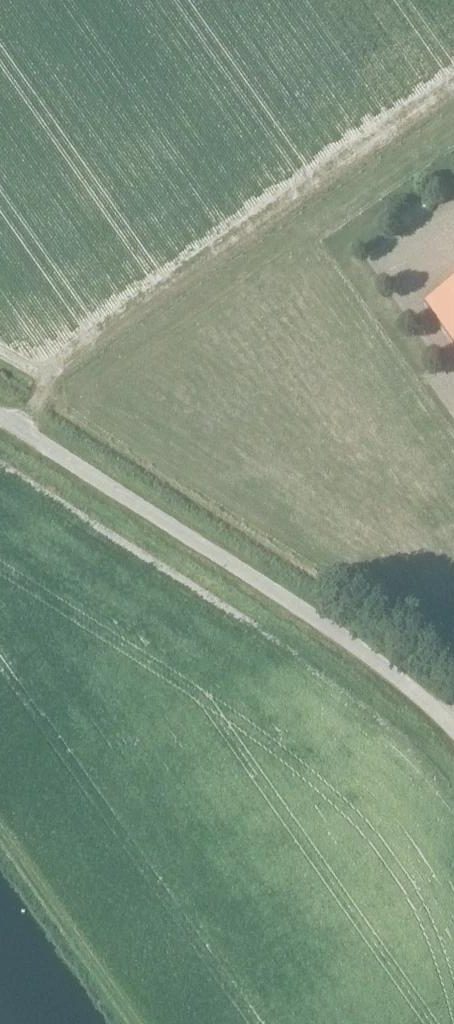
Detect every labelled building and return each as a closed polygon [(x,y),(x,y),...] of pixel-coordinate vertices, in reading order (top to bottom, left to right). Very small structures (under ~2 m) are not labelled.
[(453,347),(453,282),(423,303),(453,347)]
